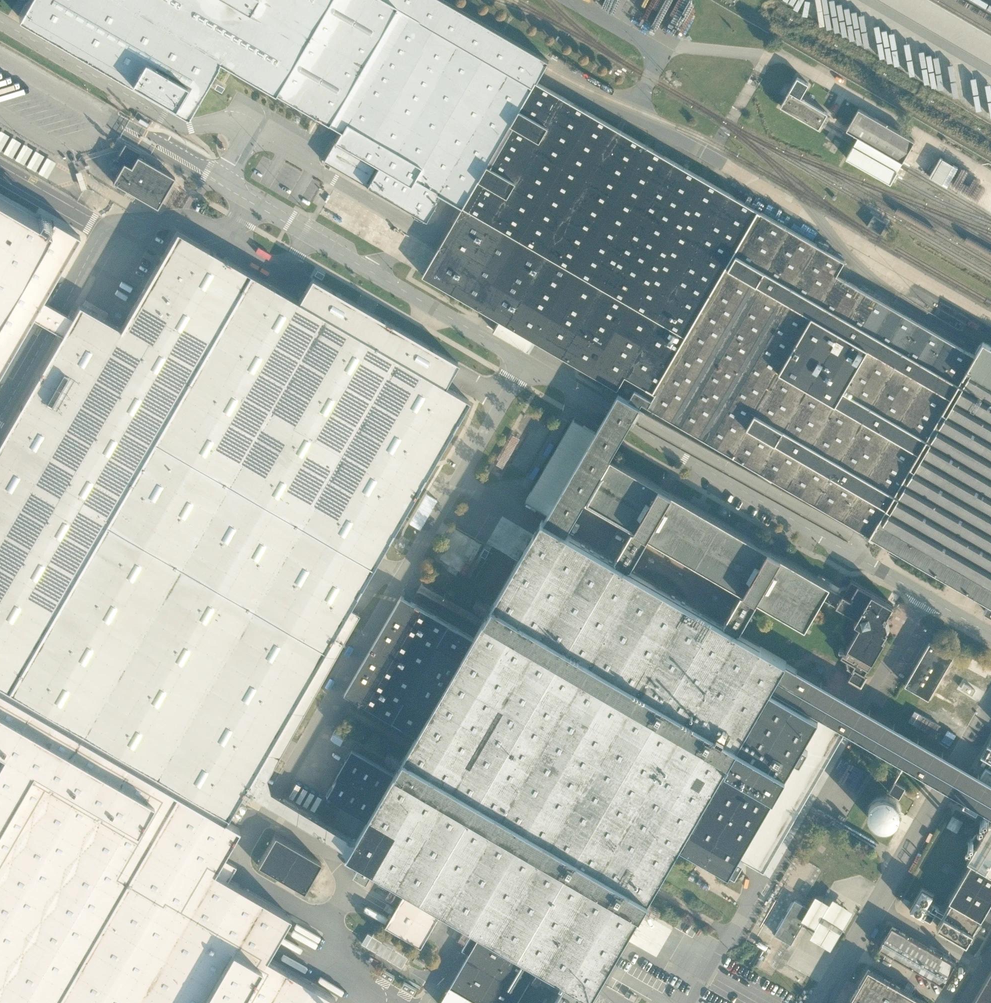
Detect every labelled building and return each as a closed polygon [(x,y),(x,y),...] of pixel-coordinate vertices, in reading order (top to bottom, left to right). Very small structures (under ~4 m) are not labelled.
[(19,17),(190,115),(221,60),(275,90),(340,127),(334,137),(411,181),(416,175),(464,202),(537,84),(389,0),(28,0),(19,17)] [(537,84),(542,77),(548,68),(554,57),(456,0),(389,0),(537,84)] [(859,27),(864,48),(927,85),(932,84),(931,80),(934,79),(925,74),(924,70),(928,64),(923,65),(922,59),(924,59),(920,56),(919,59),(913,60),(911,52),(912,49),(910,48),(907,36),(901,37),(899,29),(890,31),(878,24),(879,28),(863,19),(862,16),(854,18),(851,22),(859,27)] [(799,90),(806,78),(795,72),(788,84),(799,90)] [(773,93),(780,80),(768,73),(761,86),(773,93)] [(658,392),(762,207),(542,77),(537,84),(464,202),(453,221),(442,241),(425,273),(501,318),(495,329),(530,348),(536,339),(620,387),(627,374),(658,392)] [(823,112),(784,90),(776,106),(814,128),(823,112)] [(915,143),(863,112),(851,130),(863,137),(850,159),(891,183),(894,178),(902,165),(915,143)] [(47,176),(56,161),(0,129),(0,149),(47,176)] [(125,162),(114,181),(158,206),(175,177),(139,156),(142,150),(127,141),(117,158),(125,162)] [(959,164),(941,154),(929,175),(948,185),(959,164)] [(0,194),(0,308),(49,223),(0,194)] [(762,207),(658,392),(654,398),(651,405),(872,535),(978,350),(842,271),(849,258),(762,207)] [(887,223),(874,215),(868,224),(881,232),(887,223)] [(49,223),(0,308),(0,371),(32,316),(42,298),(79,234),(52,218),(49,223)] [(175,784),(226,814),(240,789),(247,777),(467,395),(449,384),(305,300),(179,228),(126,319),(84,295),(72,316),(62,333),(0,440),(0,685),(175,784)] [(317,279),(305,300),(449,384),(462,362),(317,279)] [(42,298),(32,316),(62,333),(72,316),(42,298)] [(872,535),(870,536),(990,606),(990,342),(986,339),(982,345),(978,350),(872,535)] [(595,432),(544,519),(570,534),(590,501),(615,458),(624,443),(628,436),(629,433),(635,423),(642,411),(646,405),(647,403),(651,405),(654,398),(636,387),(631,397),(620,390),(609,408),(603,418),(602,421),(598,428),(595,432)] [(520,428),(528,432),(511,464),(528,472),(552,426),(528,413),(520,428)] [(544,519),(595,432),(573,420),(523,507),(544,519)] [(504,467),(521,437),(513,433),(496,463),(504,467)] [(615,458),(590,501),(638,529),(619,562),(634,571),(653,537),(750,592),(730,626),(746,635),(764,602),(806,626),(831,583),(666,488),(615,458)] [(466,575),(493,527),(466,511),(439,559),(466,575)] [(544,519),(475,636),(404,595),(346,694),(417,735),(394,773),(353,749),(326,796),(367,820),(356,839),(348,851),(362,859),(357,869),(369,876),(375,867),(410,887),(388,925),(423,945),(446,906),(482,927),(471,947),(477,950),(446,1002),(514,1002),(539,961),(570,979),(556,1002),(577,1002),(585,988),(594,993),(682,841),(735,872),(742,860),(736,857),(819,714),(771,687),(787,659),(746,635),(730,626),(634,571),(619,562),(583,541),(570,534),(544,519)] [(846,660),(850,662),(850,668),(856,672),(852,679),(865,687),(893,632),(891,619),(898,607),(855,583),(841,606),(862,618),(860,623),(866,627),(846,660)] [(933,698),(939,688),(957,658),(959,655),(936,641),(910,684),(933,698)] [(961,758),(866,704),(787,659),(771,687),(849,732),(945,787),(990,813),(990,775),(961,758)] [(175,784),(0,685),(0,1002),(47,1002),(175,784)] [(269,805),(348,851),(356,839),(275,793),(247,777),(240,789),(269,805)] [(894,779),(888,789),(900,797),(906,787),(894,779)] [(175,784),(47,1002),(338,1002),(341,998),(271,957),(295,915),(214,868),(241,822),(226,814),(175,784)] [(890,827),(894,825),(897,823),(899,820),(901,816),(901,812),(901,808),(899,805),(897,802),(894,799),(891,797),(887,796),(883,797),(879,798),(876,800),(873,803),(871,806),(870,810),(870,814),(871,817),(873,821),(875,824),(879,826),(882,827),(886,828),(890,827)] [(945,909),(930,900),(934,893),(923,886),(911,907),(931,919),(935,911),(941,914),(936,924),(969,943),(990,905),(990,828),(945,909)] [(306,892),(323,862),(276,836),(259,865),(306,892)] [(932,879),(940,859),(928,854),(919,874),(932,879)] [(795,897),(774,932),(792,941),(805,919),(815,924),(810,934),(831,945),(840,929),(820,917),(823,912),(843,924),(853,908),(833,896),(829,901),(816,893),(809,905),(795,897)] [(955,959),(892,922),(879,945),(942,982),(955,959)] [(868,964),(845,1002),(929,1002),(930,1001),(868,964)] [(978,1002),(990,1002),(990,981),(978,1002)]
